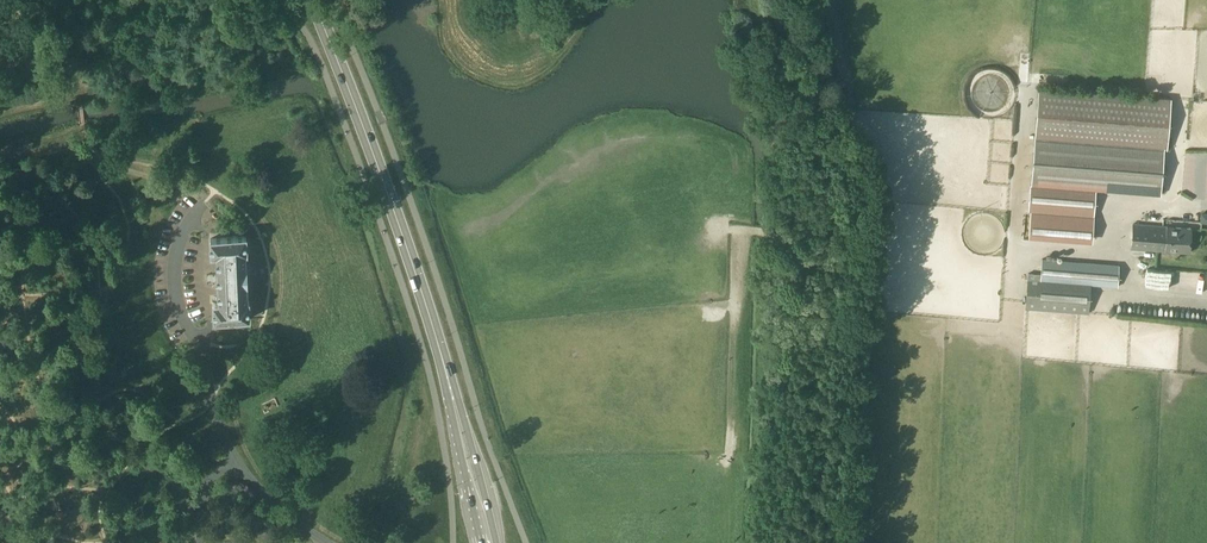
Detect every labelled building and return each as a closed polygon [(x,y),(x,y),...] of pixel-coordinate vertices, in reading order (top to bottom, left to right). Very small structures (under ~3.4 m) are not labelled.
[(1031,184),(1029,210),(1031,210),(1029,234),(1092,239),(1094,215),(1096,189),(1161,194),(1165,147),(1168,147),(1171,98),(1039,88),(1031,184)] [(1190,252),(1191,228),(1133,223),(1131,248),(1190,252)] [(210,301),(210,319),(246,318),(245,300),(244,300),(242,252),(244,253),(243,236),(208,237),(208,255),(215,255),(216,301),(210,301)] [(1043,259),(1042,274),(1029,273),(1026,308),(1089,313),(1091,284),(1118,287),(1119,265),(1043,259)]
